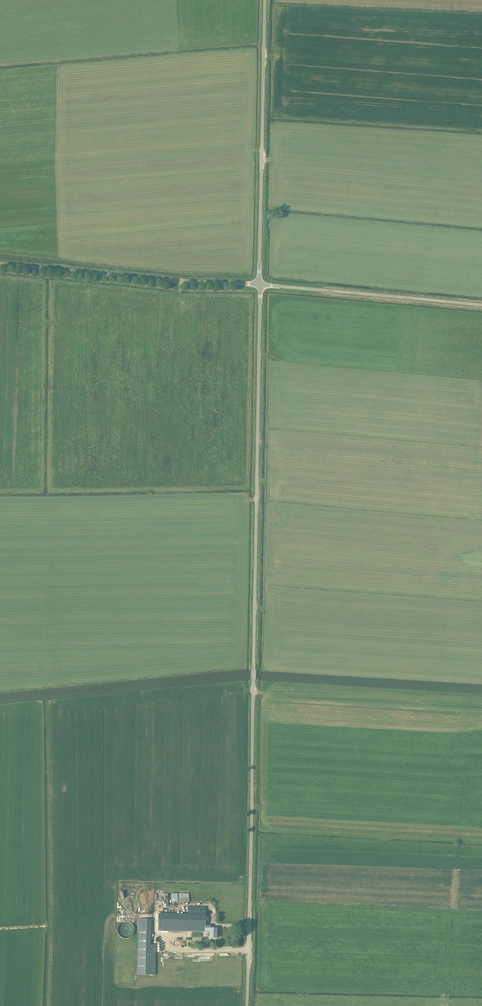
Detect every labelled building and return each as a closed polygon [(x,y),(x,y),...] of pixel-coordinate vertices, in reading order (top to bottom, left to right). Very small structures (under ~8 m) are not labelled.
[(165,894),(165,906),(169,906),(169,900),(177,899),(177,893),(165,894)] [(189,893),(178,893),(178,902),(189,902),(189,893)] [(217,928),(210,928),(206,928),(206,907),(188,906),(188,914),(179,914),(179,919),(160,919),(160,930),(187,931),(187,932),(206,932),(210,932),(210,937),(217,937),(217,928)] [(137,975),(150,975),(155,975),(156,945),(150,945),(151,920),(139,919),(137,975)] [(124,940),(131,938),(133,935),(134,931),(133,927),(130,924),(127,923),(122,923),(120,925),(118,929),(117,934),(119,937),(124,940)]
